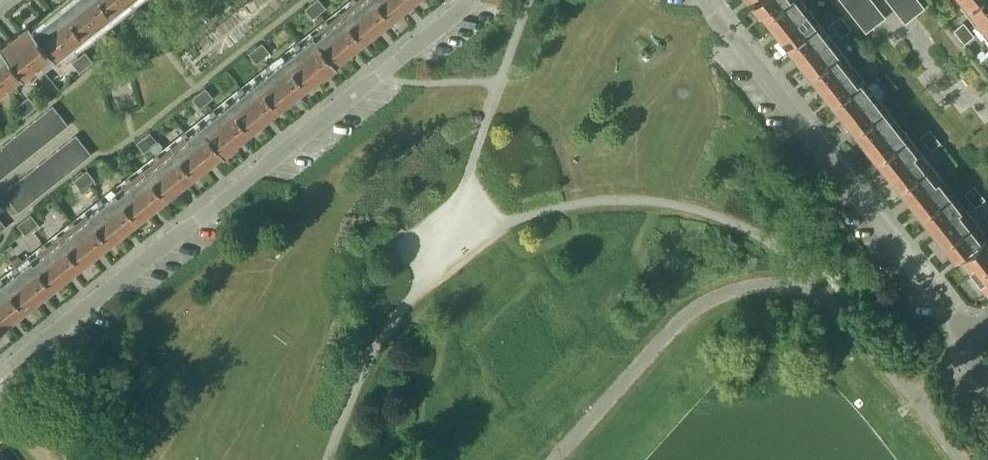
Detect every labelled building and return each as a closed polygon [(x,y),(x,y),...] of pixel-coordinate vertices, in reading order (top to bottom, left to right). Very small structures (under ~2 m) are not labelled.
[(70,45),(98,23),(80,0),(69,0),(48,17),(70,45)] [(98,23),(126,0),(80,0),(98,23)] [(321,0),(315,0),(312,3),(320,12),(326,7),(321,0)] [(377,27),(355,0),(327,22),(349,49),(377,27)] [(405,5),(401,0),(355,0),(377,27),(405,5)] [(777,31),(805,10),(797,0),(757,0),(754,2),(777,31)] [(845,5),(850,12),(860,4),(857,0),(852,0),(845,5)] [(860,4),(865,11),(875,3),(873,0),(865,0),(860,4)] [(904,2),(903,0),(893,0),(890,3),(895,9),(904,2)] [(910,8),(919,1),(918,0),(907,0),(904,2),(910,8)] [(979,21),(987,14),(987,0),(963,0),(979,21)] [(924,7),(919,1),(910,8),(915,15),(924,7)] [(895,9),(900,16),(910,8),(904,2),(895,9)] [(313,18),(320,12),(312,3),(306,8),(313,18)] [(875,3),(865,11),(871,17),(880,10),(875,3)] [(860,4),(850,12),(856,18),(865,11),(860,4)] [(136,12),(143,21),(150,15),(142,6),(136,12)] [(905,22),(915,15),(910,8),(900,16),(905,22)] [(799,59),(827,38),(805,10),(777,31),(799,59)] [(880,10),(871,17),(876,24),(886,16),(880,10)] [(865,11),(856,18),(861,25),(871,17),(865,11)] [(136,26),(143,21),(136,12),(129,17),(136,26)] [(979,21),(987,32),(987,14),(979,21)] [(836,29),(846,21),(841,15),(831,23),(836,29)] [(48,17),(34,28),(51,49),(56,56),(70,45),(48,17)] [(871,17),(861,25),(866,32),(876,24),(871,17)] [(846,21),(836,29),(841,36),(851,28),(846,21)] [(15,33),(37,61),(51,49),(34,28),(29,22),(15,33)] [(327,22),(299,44),(321,72),(349,49),(327,22)] [(959,36),(969,28),(964,22),(954,29),(959,36)] [(974,35),(969,28),(959,36),(964,42),(974,35)] [(0,46),(0,72),(8,83),(37,61),(15,33),(0,46)] [(822,88),(849,66),(827,38),(799,59),(822,88)] [(270,52),(262,42),(256,47),(263,57),(270,52)] [(292,94),(321,72),(299,44),(271,67),(292,94)] [(263,57),(256,47),(249,52),(257,62),(263,57)] [(94,60),(86,51),(79,56),(87,66),(94,60)] [(81,71),(87,66),(79,56),(73,61),(81,71)] [(822,88),(844,116),(871,94),(849,66),(822,88)] [(271,67),(242,89),(264,117),(292,94),(271,67)] [(8,83),(0,72),(0,90),(8,83)] [(880,87),(890,78),(885,72),(875,81),(880,87)] [(896,85),(890,78),(880,87),(885,93),(896,85)] [(214,96),(206,87),(199,92),(207,101),(214,96)] [(242,89),(214,112),(236,139),(264,117),(242,89)] [(200,107),(207,101),(199,92),(193,97),(200,107)] [(844,116),(866,144),(894,123),(871,94),(844,116)] [(37,105),(29,95),(23,100),(31,110),(37,105)] [(24,116),(31,110),(23,100),(16,106),(24,116)] [(53,104),(47,110),(55,120),(61,114),(53,104)] [(47,110),(40,115),(48,125),(55,120),(47,110)] [(208,162),(236,139),(214,112),(186,134),(208,162)] [(61,114),(55,120),(62,129),(69,124),(61,114)] [(40,115),(33,120),(41,130),(48,125),(40,115)] [(33,120),(27,125),(35,135),(41,130),(33,120)] [(55,120),(48,125),(56,135),(62,129),(55,120)] [(866,144),(888,172),(916,151),(894,123),(866,144)] [(27,125),(20,131),(28,140),(35,135),(27,125)] [(48,125),(41,130),(49,140),(56,135),(48,125)] [(926,142),(935,135),(930,128),(920,136),(926,142)] [(41,130),(35,135),(43,145),(49,140),(41,130)] [(20,131),(14,136),(22,146),(28,140),(20,131)] [(158,140),(150,131),(144,136),(151,146),(158,140)] [(76,134),(70,139),(78,149),(84,143),(76,134)] [(180,184),(208,162),(186,134),(157,157),(180,184)] [(35,135),(28,140),(36,150),(43,145),(35,135)] [(940,141),(935,135),(926,142),(931,149),(940,141)] [(14,136),(7,141),(15,151),(22,146),(14,136)] [(151,146),(144,136),(137,141),(144,151),(151,146)] [(70,139),(63,144),(71,154),(78,149),(70,139)] [(28,140),(22,146),(29,156),(36,150),(28,140)] [(7,141),(1,146),(8,156),(15,151),(7,141)] [(84,143),(78,149),(85,158),(92,153),(84,143)] [(63,144),(57,149),(64,159),(71,154),(63,144)] [(0,147),(0,159),(2,161),(8,156),(1,146),(0,147)] [(22,146),(15,151),(23,161),(29,156),(22,146)] [(57,149),(50,155),(58,164),(64,159),(57,149)] [(78,149),(71,154),(79,163),(85,158),(78,149)] [(15,151),(8,156),(16,166),(23,161),(15,151)] [(888,172),(910,201),(938,179),(916,151),(888,172)] [(71,154),(64,159),(72,169),(79,163),(71,154)] [(50,155),(44,160),(51,169),(58,164),(50,155)] [(8,156),(2,161),(10,171),(16,166),(8,156)] [(157,157),(130,179),(151,206),(180,184),(157,157)] [(64,159),(58,164),(65,174),(72,169),(64,159)] [(44,160),(37,165),(45,175),(51,169),(44,160)] [(0,163),(0,173),(3,176),(10,171),(2,161),(0,163)] [(58,164),(51,169),(59,179),(65,174),(58,164)] [(37,165),(30,170),(38,180),(45,175),(37,165)] [(51,169),(45,175),(52,184),(59,179),(51,169)] [(95,178),(87,169),(81,174),(88,184),(95,178)] [(30,170),(24,175),(31,185),(38,180),(30,170)] [(88,184),(81,174),(74,179),(82,189),(88,184)] [(24,175),(17,181),(25,190),(31,185),(24,175)] [(45,175),(38,180),(46,190),(52,184),(45,175)] [(123,229),(151,206),(130,179),(101,201),(123,229)] [(910,201),(933,229),(960,207),(938,179),(910,201)] [(38,180),(31,185),(39,195),(46,190),(38,180)] [(17,181),(11,186),(18,196),(25,190),(17,181)] [(31,185),(25,190),(33,200),(39,195),(31,185)] [(970,199),(980,191),(974,185),(965,193),(970,199)] [(11,186),(4,191),(11,201),(18,196),(11,186)] [(25,190),(18,196),(26,205),(33,200),(25,190)] [(980,191),(970,199),(976,206),(985,198),(980,191)] [(18,196),(11,201),(19,211),(26,205),(18,196)] [(101,201),(73,224),(95,251),(123,229),(101,201)] [(960,253),(982,236),(960,207),(933,229),(955,257),(960,253)] [(38,223),(30,213),(24,218),(32,228),(38,223)] [(25,233),(32,228),(24,218),(17,224),(25,233)] [(67,274),(95,251),(73,224),(45,246),(67,274)] [(987,253),(987,237),(985,233),(982,236),(960,253),(971,267),(987,253)] [(45,246),(17,269),(39,296),(67,274),(45,246)] [(971,267),(987,289),(987,253),(971,267)] [(39,296),(17,269),(0,282),(0,305),(11,318),(39,296)] [(11,318),(0,305),(0,327),(11,318)]
